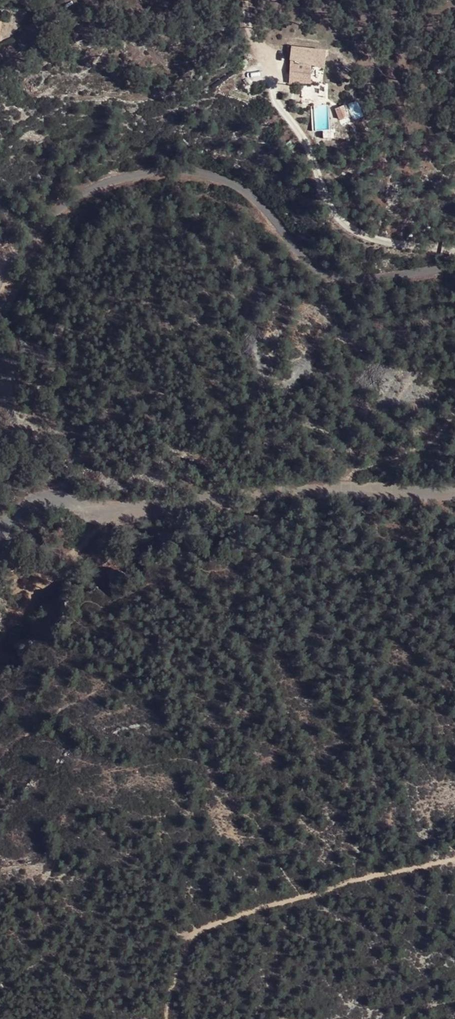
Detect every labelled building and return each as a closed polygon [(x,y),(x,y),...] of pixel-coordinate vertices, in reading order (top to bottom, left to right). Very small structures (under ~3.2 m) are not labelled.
[(318,60),(298,53),(290,70),(308,82),(318,60)]
